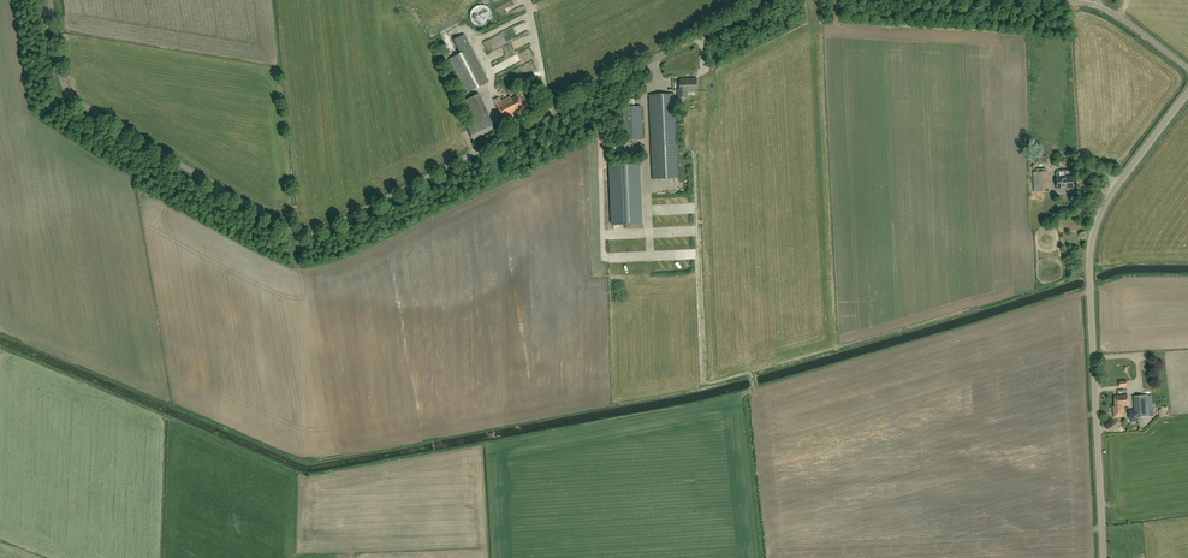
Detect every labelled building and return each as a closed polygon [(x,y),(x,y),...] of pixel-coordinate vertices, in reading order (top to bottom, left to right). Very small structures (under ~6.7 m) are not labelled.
[(488,23),(487,20),(479,22),(476,11),(472,12),(474,22),(477,21),(478,26),(488,23)] [(530,36),(528,31),(516,36),(518,41),(530,36)] [(449,59),(467,92),(489,81),(464,34),(454,39),(461,53),(449,59)] [(496,66),(499,73),(513,67),(510,59),(496,66)] [(678,97),(688,97),(688,91),(697,91),(697,78),(680,79),(681,89),(678,89),(678,97)] [(473,138),(496,127),(483,100),(482,101),(478,93),(476,94),(476,93),(465,99),(475,121),(467,125),(473,138)] [(674,98),(674,94),(650,95),(653,181),(678,180),(675,108),(679,108),(679,98),(674,98)] [(501,101),(499,97),(494,100),(503,118),(524,108),(517,95),(511,98),(509,96),(501,101)] [(624,140),(642,139),(641,106),(623,106),(624,140)] [(610,165),(612,225),(643,223),(640,164),(610,165)] [(1046,171),(1046,168),(1036,168),(1037,171),(1033,171),(1033,191),(1046,190),(1046,181),(1048,181),(1048,171),(1046,171)] [(1057,189),(1074,189),(1074,176),(1057,176),(1057,189)] [(1114,396),(1115,406),(1122,406),(1128,405),(1128,395),(1114,396)] [(1138,421),(1138,417),(1149,416),(1149,410),(1153,410),(1152,395),(1134,397),(1135,410),(1129,411),(1129,418),(1130,418),(1130,422),(1138,421)] [(1123,416),(1122,406),(1115,406),(1113,406),(1114,417),(1123,416)]
